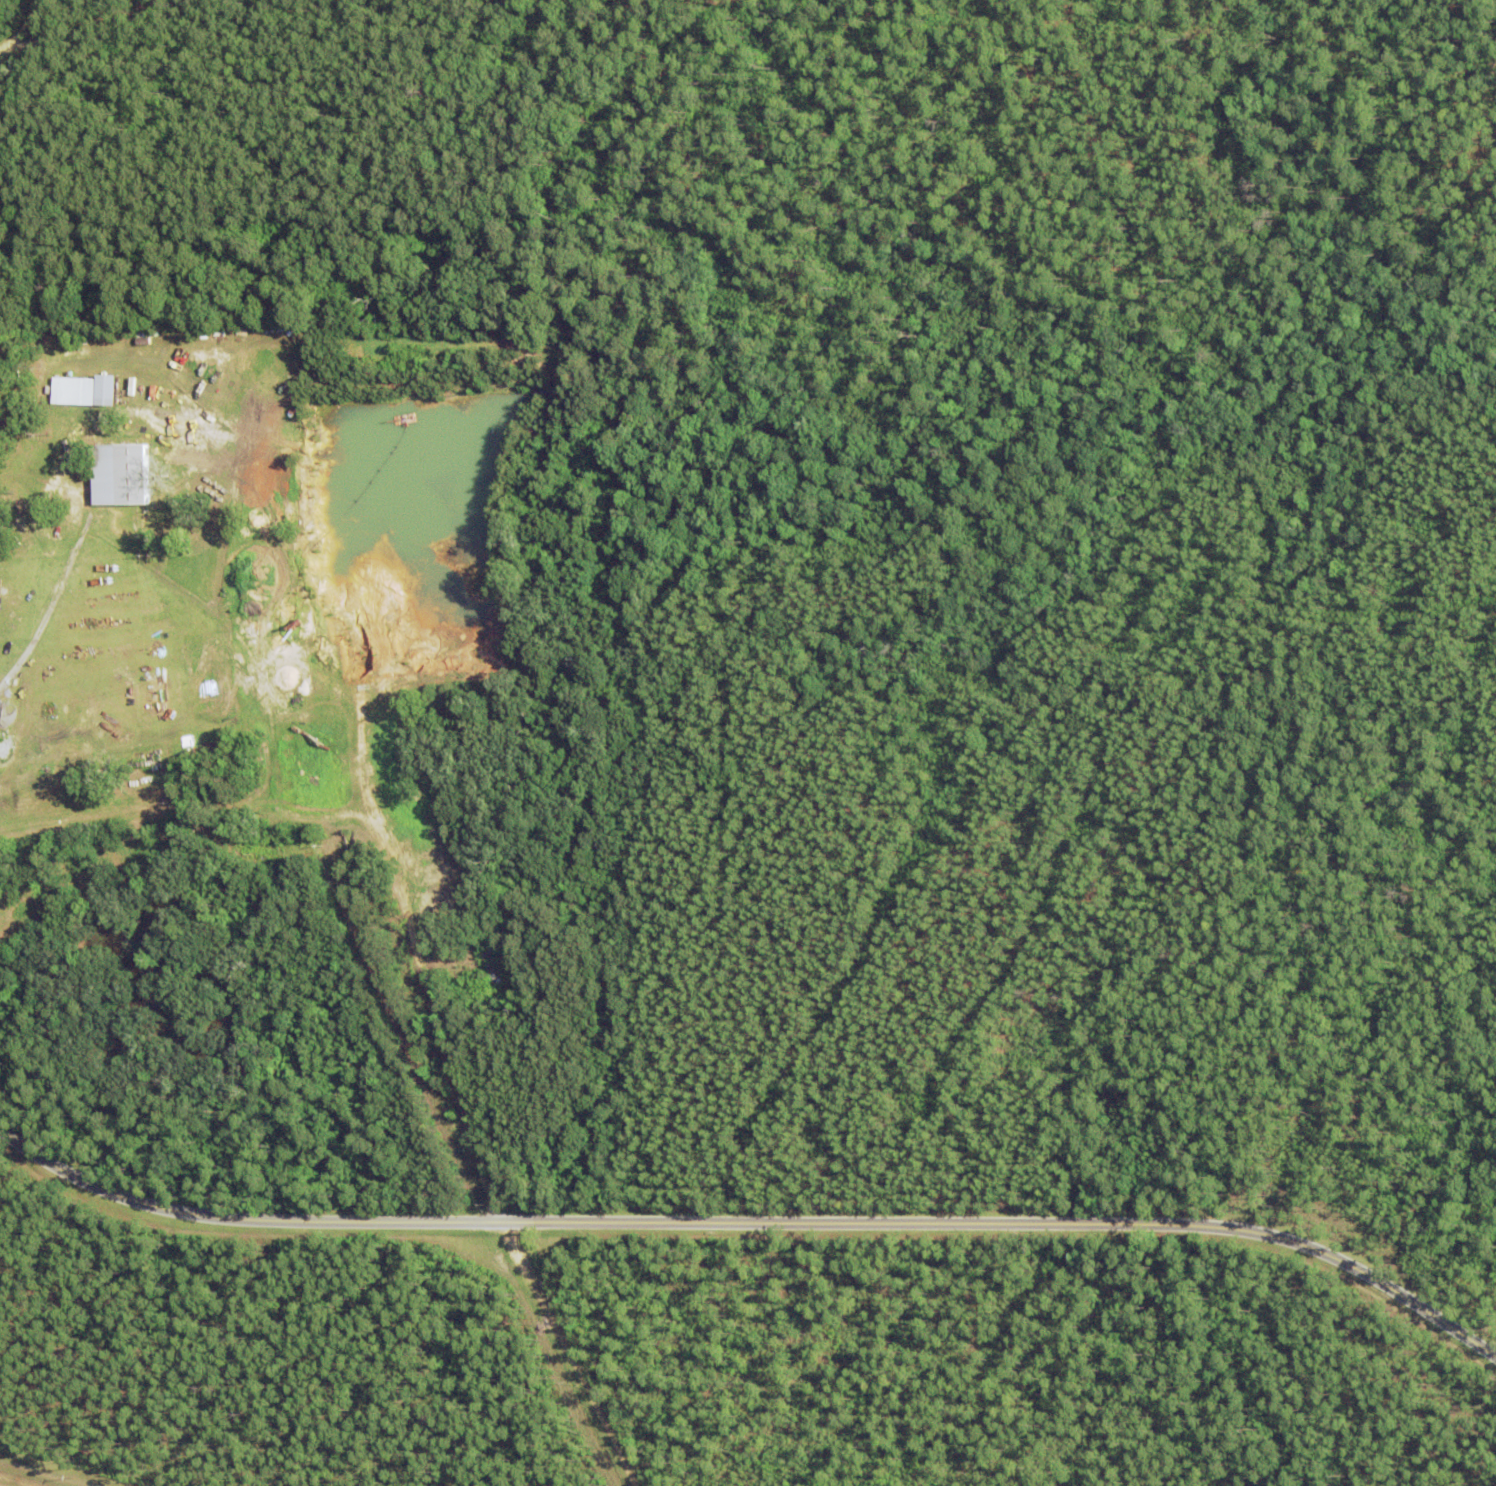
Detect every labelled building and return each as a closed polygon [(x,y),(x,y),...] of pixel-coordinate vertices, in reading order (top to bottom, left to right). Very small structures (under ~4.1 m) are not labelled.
[(51,377),(50,404),(114,406),(114,375),(95,374),(95,378),(51,377)] [(69,413),(72,410),(84,423),(81,426),(69,413)] [(117,445),(148,444),(148,505),(118,505),(117,445)] [(300,714),(311,713),(312,726),(301,727),(300,714)] [(527,966),(538,962),(544,977),(532,981),(527,966)]
